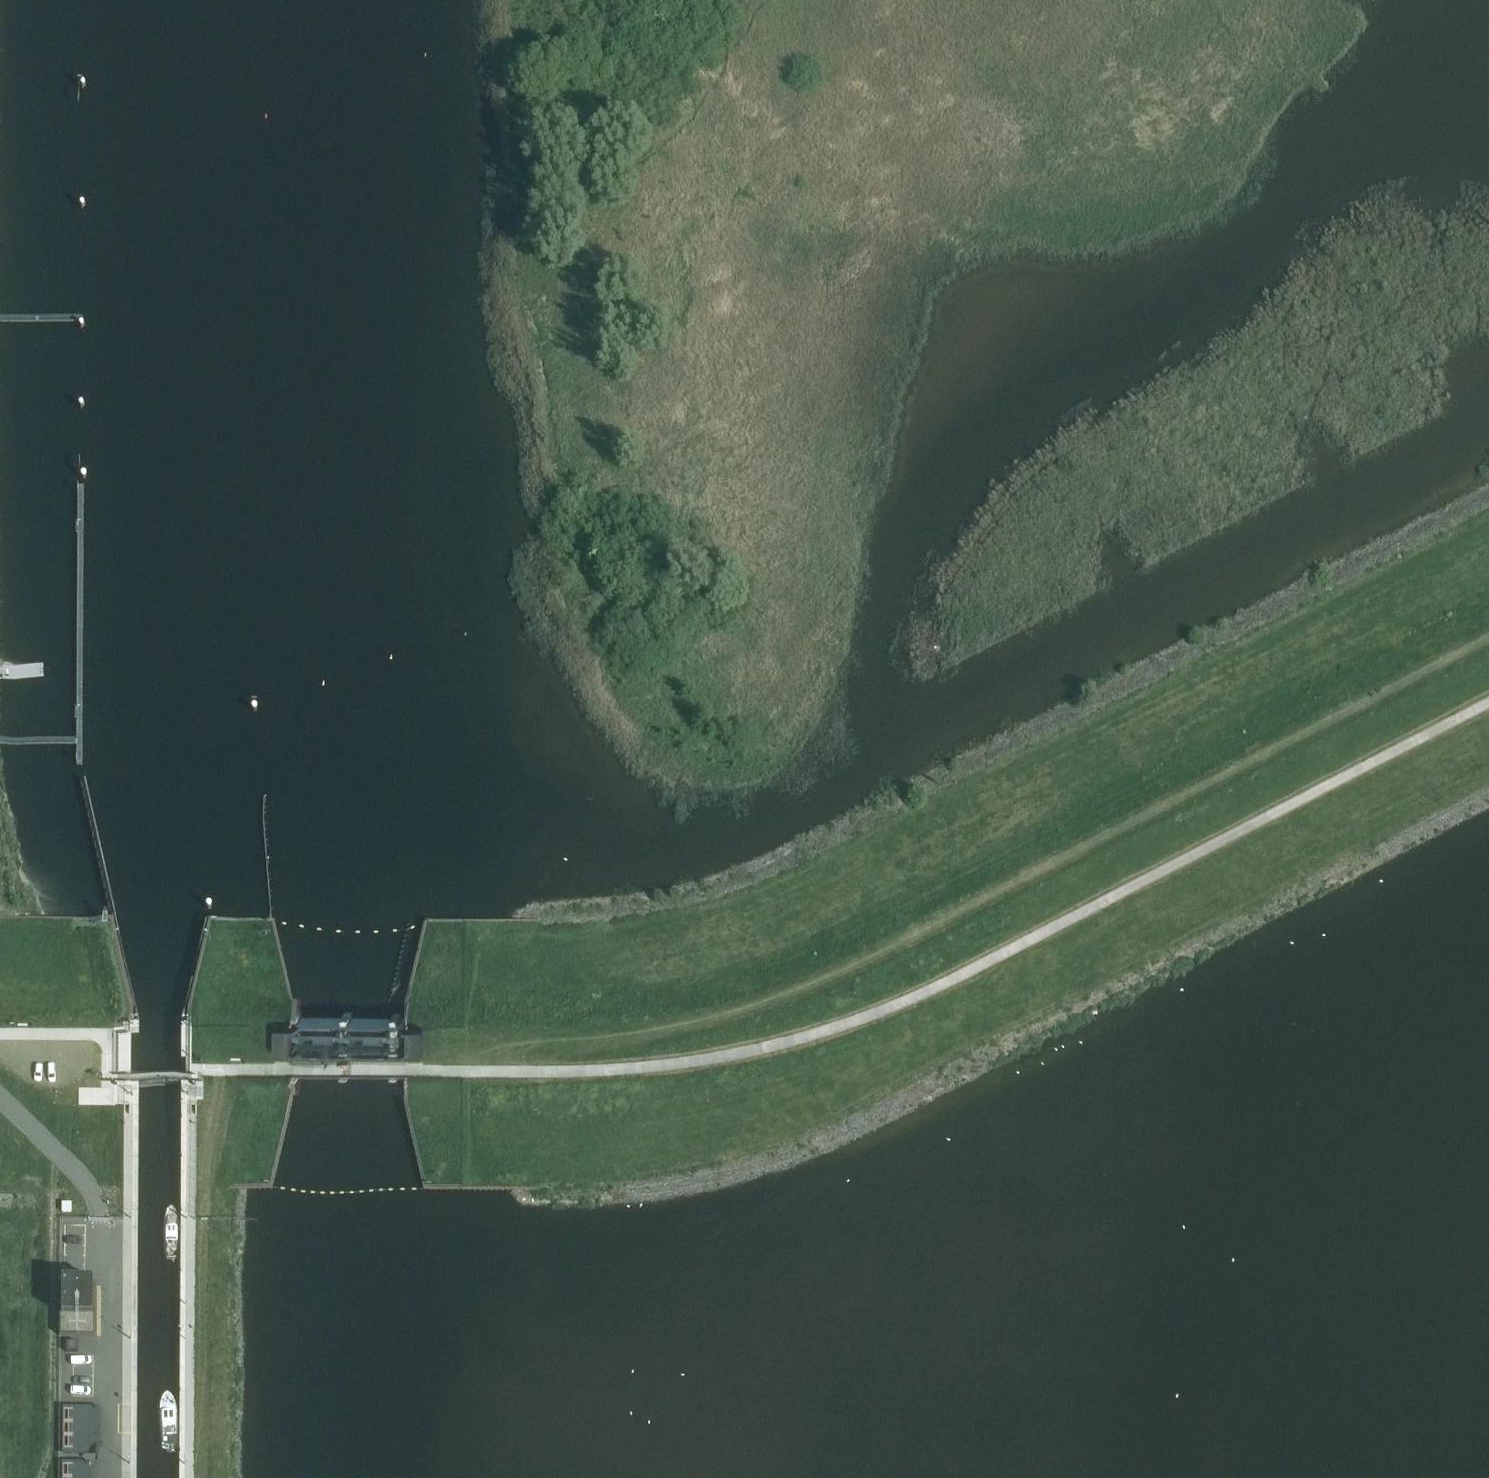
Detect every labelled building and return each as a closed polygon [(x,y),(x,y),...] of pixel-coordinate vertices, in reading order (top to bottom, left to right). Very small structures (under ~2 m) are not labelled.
[(293,1020),(276,1020),(277,1043),(294,1043),(294,1042),(293,1020)] [(407,1056),(424,1056),(424,1042),(424,1028),(407,1028),(403,1028),(403,1056),(407,1056)] [(71,1203),(61,1203),(61,1212),(71,1212),(71,1203)] [(60,1286),(59,1336),(94,1336),(95,1286),(93,1286),(93,1279),(79,1279),(79,1286),(62,1286),(60,1286)]
